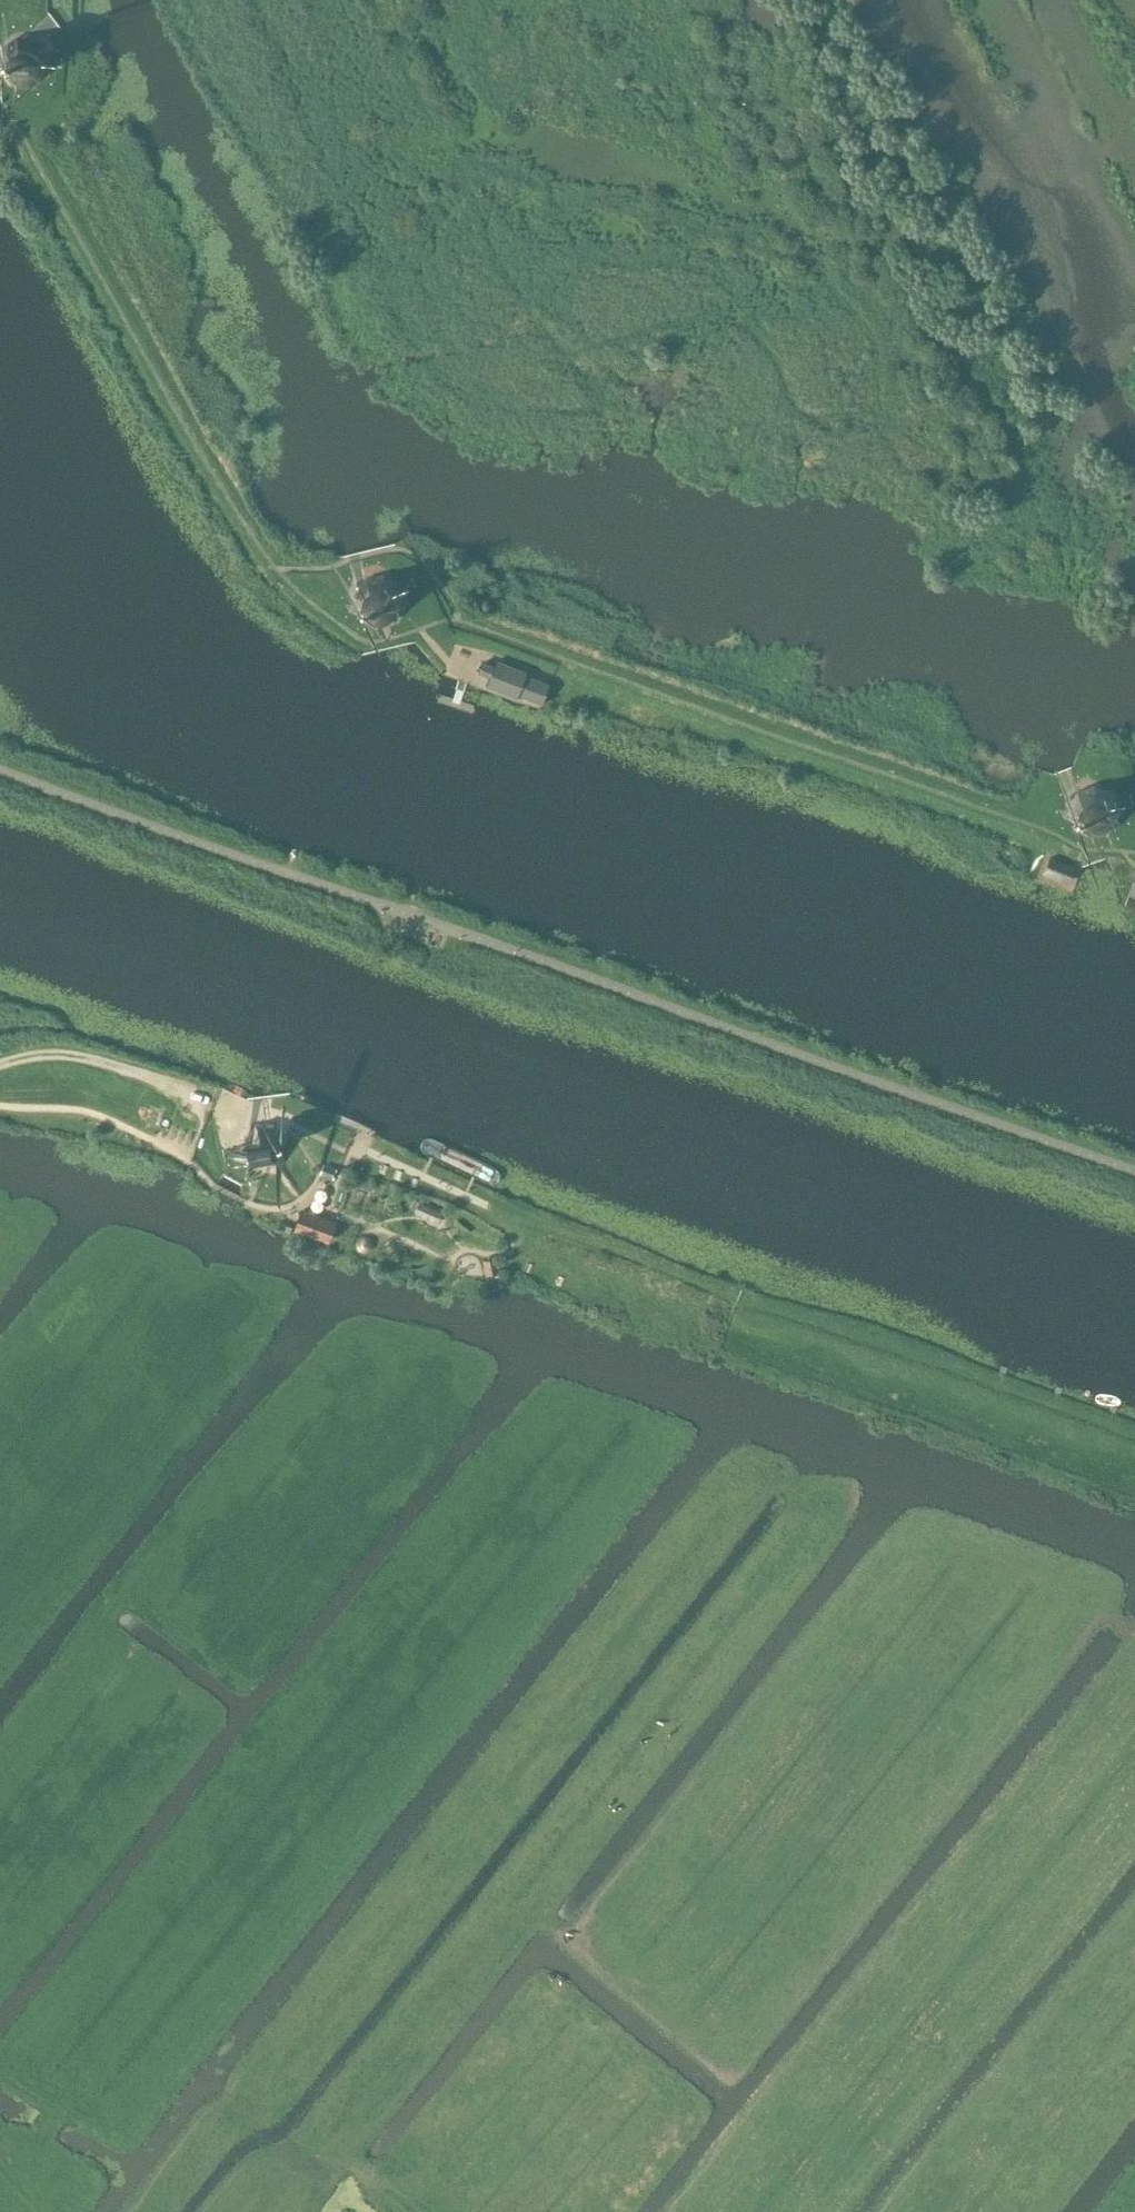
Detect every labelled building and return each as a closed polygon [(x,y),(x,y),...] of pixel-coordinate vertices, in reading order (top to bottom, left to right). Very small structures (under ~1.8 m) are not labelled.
[(10,81),(29,85),(44,74),(46,56),(37,43),(34,42),(22,38),(3,49),(0,65),(0,69),(10,81)] [(357,588),(354,593),(357,610),(374,623),(393,619),(403,603),(400,587),(385,576),(365,580),(357,588)] [(480,669),(479,673),(490,677),(487,685),(518,697),(519,694),(541,703),(549,684),(526,675),(527,672),(497,661),(494,667),(483,662),(480,669)] [(1079,793),(1072,806),(1077,828),(1095,835),(1111,829),(1117,813),(1118,809),(1112,794),(1094,786),(1079,793)] [(1043,873),(1067,883),(1075,866),(1050,856),(1043,873)] [(1127,895),(1134,899),(1134,883),(1133,882),(1127,895)] [(253,1123),(245,1157),(278,1165),(286,1132),(253,1123)] [(323,1164),(320,1173),(333,1178),(336,1169),(323,1164)] [(373,1190),(376,1183),(356,1178),(354,1185),(373,1190)] [(438,1222),(443,1210),(420,1200),(415,1212),(438,1222)] [(295,1229),(329,1242),(336,1223),(302,1210),(295,1229)] [(357,1242),(357,1244),(357,1246),(358,1247),(359,1248),(360,1249),(361,1250),(362,1251),(364,1251),(365,1251),(367,1251),(368,1250),(369,1249),(370,1248),(371,1247),(371,1246),(372,1244),(371,1242),(371,1241),(370,1240),(369,1239),(368,1238),(367,1237),(365,1237),(364,1237),(362,1237),(361,1238),(360,1239),(359,1240),(358,1241),(357,1242)] [(486,1275),(499,1272),(496,1258),(483,1261),(486,1275)]
